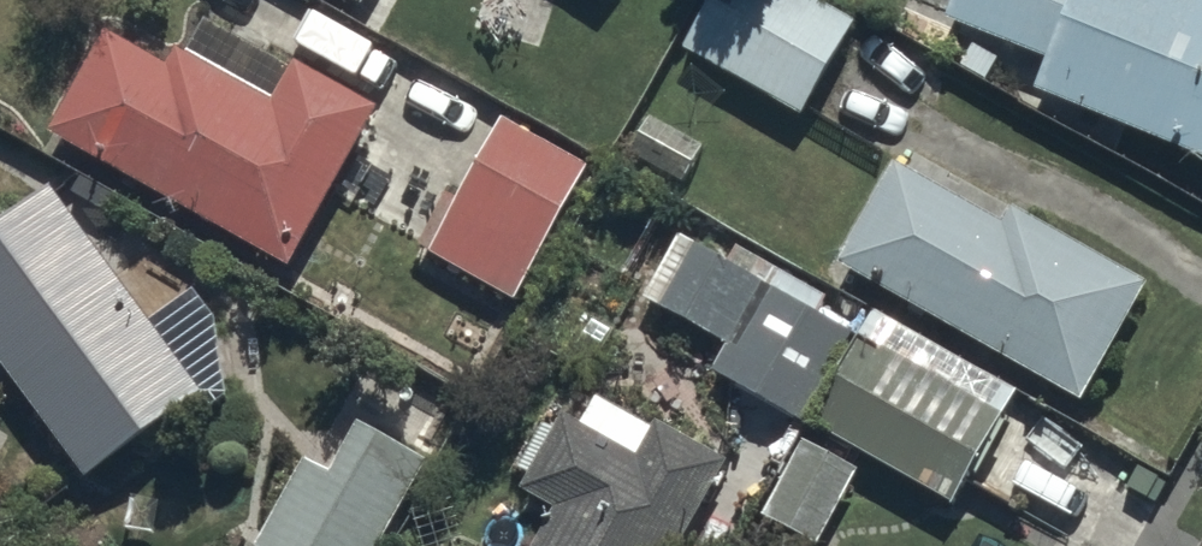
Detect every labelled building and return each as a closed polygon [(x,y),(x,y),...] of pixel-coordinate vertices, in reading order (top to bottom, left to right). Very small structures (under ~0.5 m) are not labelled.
[(366,0),(337,0),(359,13),(366,0)] [(799,0),(735,0),(698,64),(805,124),(857,33),(799,0)] [(1166,0),(978,0),(966,30),(1064,69),(1053,98),(1201,158),(1201,14),(1166,0)] [(280,275),(371,119),(301,78),(272,126),(175,69),(162,91),(102,57),(52,142),(280,275)] [(589,181),(512,136),(439,263),(516,308),(589,181)] [(914,181),(860,279),(1086,403),(1146,293),(1022,225),(1015,236),(914,181)] [(49,202),(0,238),(0,379),(80,488),(197,403),(49,202)] [(861,335),(694,240),(643,327),(811,423),(861,335)] [(1008,419),(879,345),(833,426),(962,499),(1008,419)] [(309,471),(266,545),(382,545),(426,469),(361,432),(331,484),(309,471)] [(723,474),(665,442),(647,475),(569,433),(535,495),(578,519),(564,545),(684,545),(723,474)] [(819,443),(777,517),(826,545),(831,545),(872,474),(819,443)]
